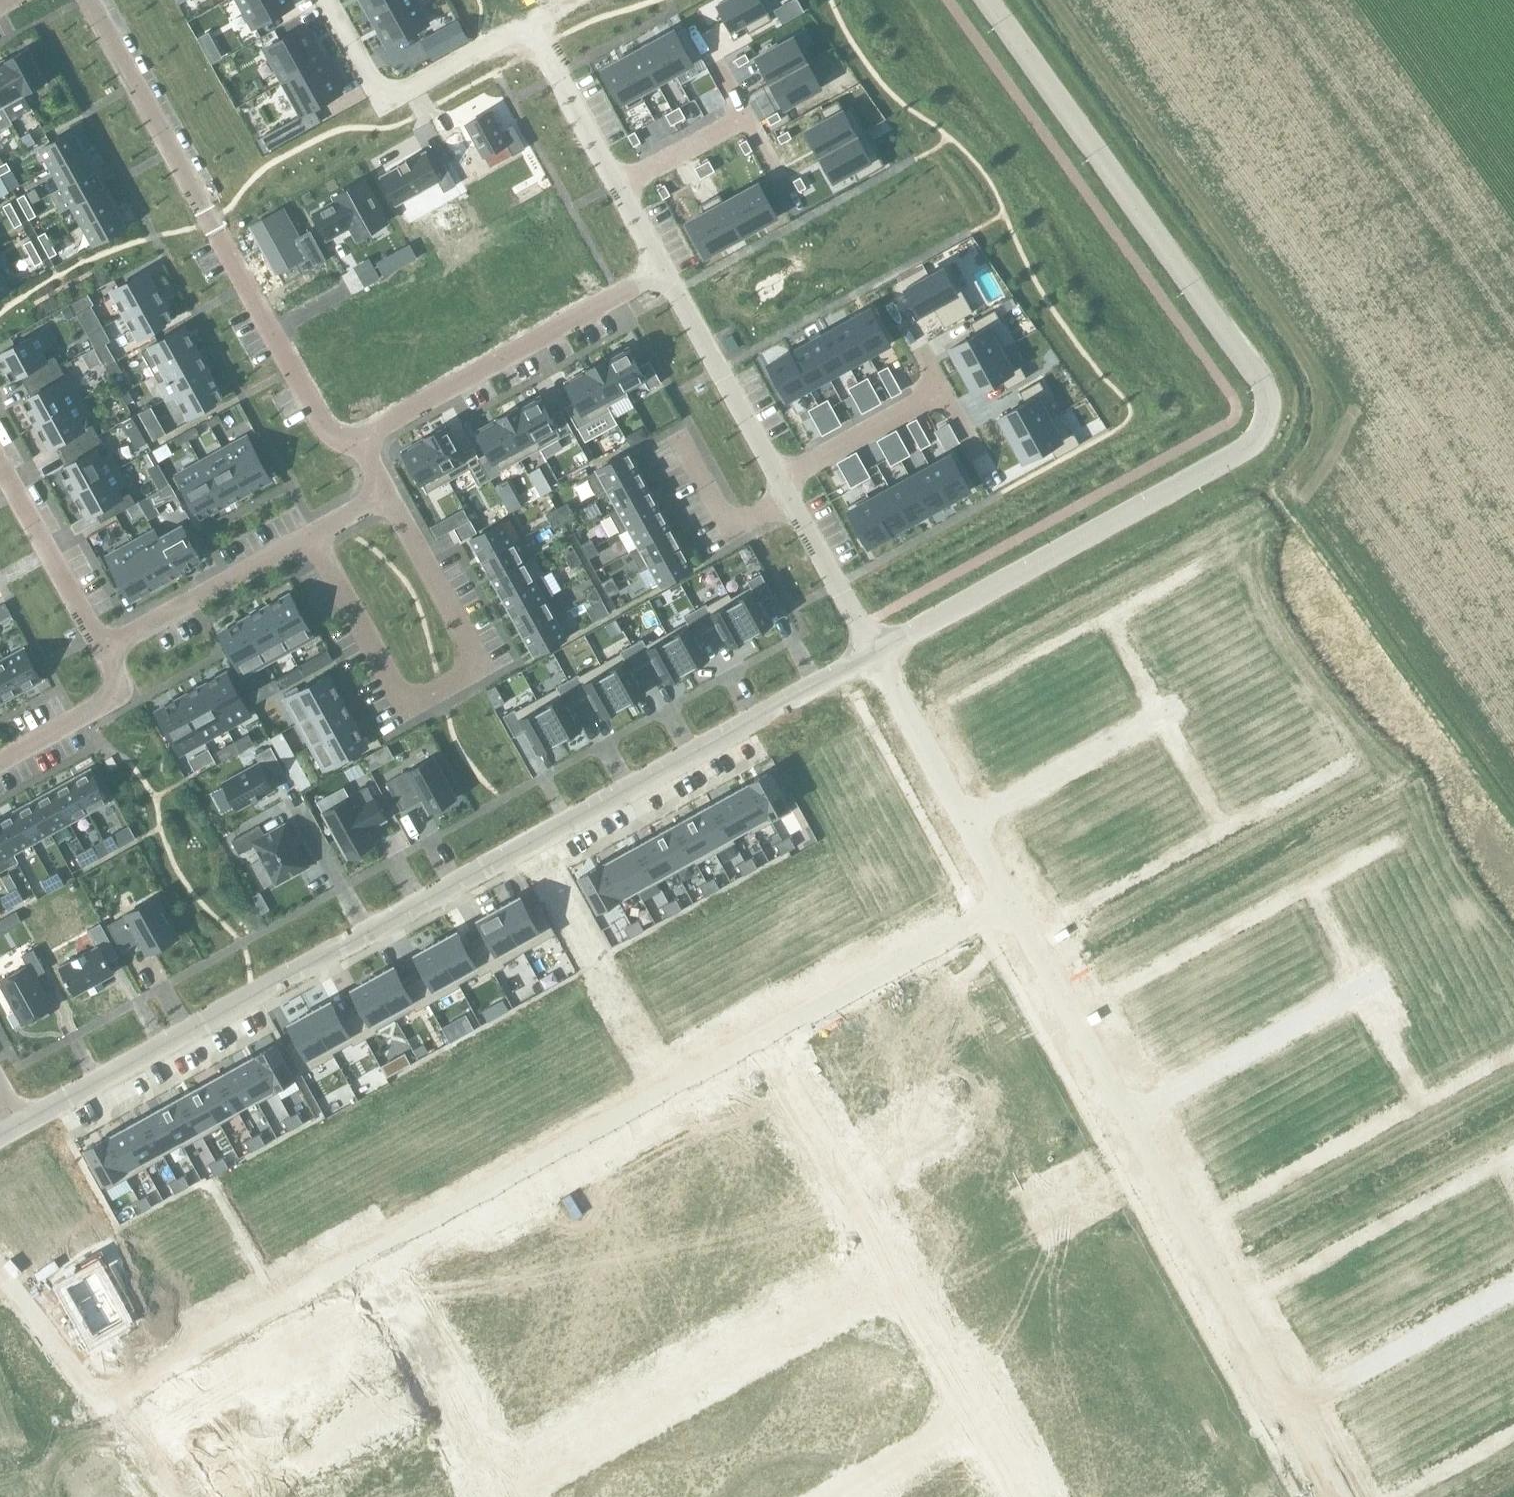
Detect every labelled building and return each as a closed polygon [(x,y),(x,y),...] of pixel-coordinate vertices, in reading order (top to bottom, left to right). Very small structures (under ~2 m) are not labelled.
[(253,28),(293,6),(290,0),(238,0),(253,28)] [(370,14),(394,0),(362,0),(370,14)] [(370,14),(388,47),(428,25),(414,0),(394,0),(370,14)] [(718,5),(731,29),(743,23),(748,34),(772,21),(761,0),(726,0),(718,5)] [(775,10),(782,23),(803,12),(797,0),(794,0),(775,10)] [(458,21),(423,41),(433,58),(468,39),(458,21)] [(305,27),(265,49),(283,82),(323,60),(305,27)] [(686,29),(677,34),(688,54),(697,49),(686,29)] [(675,30),(657,41),(675,73),(693,63),(693,62),(701,57),(697,49),(688,54),(677,34),(675,30)] [(794,38),(757,58),(770,83),(808,62),(794,38)] [(657,41),(639,50),(659,87),(660,87),(658,83),(658,82),(675,73),(657,41)] [(27,49),(6,61),(24,94),(46,82),(27,49)] [(639,50),(622,60),(644,101),(645,101),(643,96),(659,87),(639,50)] [(746,54),(735,60),(739,67),(750,61),(746,54)] [(323,60),(283,82),(301,115),(341,93),(323,60)] [(622,60),(603,70),(621,103),(626,111),(644,101),(622,60)] [(0,64),(0,101),(3,106),(24,94),(6,61),(0,64)] [(808,62),(770,83),(784,108),(821,87),(808,62)] [(61,88),(54,76),(46,81),(52,93),(61,88)] [(825,121),(806,132),(820,156),(866,131),(852,107),(844,111),(838,100),(820,110),(825,121)] [(680,107),(673,111),(678,122),(686,118),(680,107)] [(314,109),(271,132),(278,145),(321,122),(314,109)] [(490,111),(466,125),(484,157),(507,145),(513,156),(526,149),(513,126),(502,132),(490,111)] [(673,111),(665,115),(671,126),(678,122),(673,111)] [(778,112),(767,118),(771,125),(782,119),(778,112)] [(76,130),(40,149),(51,169),(87,150),(76,130)] [(788,131),(777,137),(781,144),(792,138),(788,131)] [(866,131),(820,156),(833,181),(853,170),(858,181),(885,166),(866,131)] [(635,132),(628,135),(634,146),(641,142),(635,132)] [(747,140),(739,144),(745,155),(752,151),(747,140)] [(87,150),(51,169),(61,188),(97,168),(87,150)] [(399,167),(382,176),(398,204),(439,182),(444,192),(456,186),(445,164),(434,170),(424,153),(408,162),(407,160),(406,161),(407,163),(400,167),(399,164),(398,165),(399,167)] [(709,160),(702,164),(708,175),(715,171),(709,160)] [(0,166),(0,175),(0,176),(11,170),(7,162),(0,166)] [(702,164),(695,168),(701,179),(708,175),(702,164)] [(97,168),(61,188),(72,207),(107,187),(97,168)] [(801,177),(793,181),(799,192),(807,188),(801,177)] [(313,214),(327,239),(350,227),(357,239),(387,222),(365,181),(334,198),(336,201),(313,214)] [(759,183),(741,193),(759,226),(777,216),(759,183)] [(665,185),(657,189),(663,200),(670,196),(665,185)] [(107,187),(72,207),(82,226),(118,206),(107,187)] [(724,203),(723,203),(741,236),(759,226),(741,193),(724,203)] [(25,194),(18,198),(23,209),(31,205),(25,194)] [(720,194),(700,205),(705,213),(706,213),(724,246),(741,236),(723,203),(724,203),(720,194)] [(11,202),(3,206),(9,217),(17,213),(11,202)] [(31,205),(23,209),(29,220),(37,216),(31,205)] [(118,206),(82,226),(93,246),(129,226),(118,206)] [(284,210),(252,227),(277,272),(295,262),(302,274),(327,261),(310,230),(299,237),(284,210)] [(17,213),(9,217),(15,228),(22,224),(17,213)] [(705,213),(687,223),(706,256),(724,246),(706,213),(705,213)] [(46,232),(38,236),(44,247),(52,243),(46,232)] [(31,240),(24,244),(30,255),(37,251),(31,240)] [(52,243),(44,247),(50,258),(57,254),(52,243)] [(37,251),(30,255),(36,266),(43,262),(37,251)] [(947,265),(906,288),(920,312),(932,305),(944,328),(973,312),(947,265)] [(147,272),(112,291),(125,315),(160,296),(147,272)] [(10,292),(0,273),(0,297),(10,292)] [(88,294),(71,304),(77,314),(94,305),(88,294)] [(160,296),(125,315),(139,339),(173,319),(160,296)] [(870,309),(850,320),(869,355),(889,343),(870,309)] [(977,334),(951,349),(963,371),(1004,348),(993,327),(1001,322),(995,310),(971,323),(977,334)] [(850,320),(830,331),(849,366),(869,355),(850,320)] [(185,328),(142,352),(150,367),(158,362),(163,371),(198,352),(185,328)] [(830,331),(810,343),(829,377),(849,366),(830,331)] [(0,354),(0,358),(8,372),(8,371),(12,380),(21,375),(21,374),(30,370),(35,380),(52,371),(41,351),(50,346),(41,332),(0,354)] [(790,352),(790,353),(809,388),(829,377),(810,343),(791,353),(790,352)] [(106,344),(96,350),(104,364),(114,358),(106,344)] [(608,359),(607,360),(627,396),(628,395),(626,391),(644,381),(649,389),(661,382),(650,361),(639,367),(628,348),(608,359)] [(1004,348),(963,371),(975,393),(1001,378),(1007,389),(1027,378),(1020,366),(1016,368),(1004,348)] [(168,380),(160,384),(167,398),(210,374),(198,352),(163,371),(168,380)] [(790,353),(769,364),(771,369),(774,374),(788,399),(809,388),(790,353)] [(114,358),(104,364),(112,377),(122,372),(114,358)] [(607,360),(587,371),(609,411),(611,410),(608,406),(627,396),(607,360)] [(33,396),(24,401),(29,409),(28,409),(37,424),(80,401),(67,377),(66,378),(61,367),(61,366),(52,371),(35,380),(41,391),(33,396)] [(888,366),(878,372),(882,379),(892,374),(888,366)] [(577,402),(566,407),(578,428),(609,411),(587,371),(567,382),(577,401),(577,402)] [(210,374),(167,398),(168,399),(176,394),(189,417),(223,398),(210,374)] [(868,377),(858,383),(862,390),(872,385),(868,377)] [(1026,403),(1000,417),(1012,439),(1058,414),(1057,413),(1053,415),(1042,395),(1046,393),(1040,381),(1020,392),(1026,403)] [(858,383),(848,388),(852,395),(862,390),(858,383)] [(128,390),(121,394),(127,405),(134,401),(128,390)] [(540,397),(519,409),(536,440),(541,449),(573,431),(568,422),(561,410),(550,416),(540,397)] [(828,400),(818,405),(822,412),(832,407),(828,400)] [(80,401),(37,424),(50,448),(59,443),(67,439),(73,449),(90,439),(79,419),(87,415),(80,401)] [(818,405),(808,410),(812,417),(822,412),(818,405)] [(519,409),(499,420),(516,451),(521,460),(541,449),(536,440),(519,409)] [(1058,414),(1012,439),(1024,461),(1050,447),(1056,458),(1080,444),(1073,432),(1069,435),(1058,414)] [(218,415),(207,421),(211,428),(222,422),(218,415)] [(147,443),(133,417),(122,423),(137,449),(147,443)] [(499,420),(478,431),(489,452),(479,458),(491,479),(503,472),(501,470),(521,460),(516,451),(499,420)] [(448,426),(426,438),(449,481),(469,470),(470,470),(479,486),(491,479),(479,458),(473,447),(462,453),(448,426)] [(195,427),(185,433),(189,440),(199,434),(195,427)] [(185,433),(174,439),(178,446),(189,440),(185,433)] [(247,436),(223,449),(247,492),(270,479),(247,436)] [(927,437),(917,442),(921,449),(931,444),(927,437)] [(425,439),(404,451),(414,470),(411,471),(417,482),(420,480),(427,493),(449,481),(426,438),(425,439)] [(70,465),(62,469),(66,477),(74,493),(118,469),(110,455),(101,460),(90,439),(73,449),(79,460),(71,464),(70,465)] [(906,448),(897,453),(901,460),(910,455),(906,448)] [(223,449),(201,462),(224,505),(247,492),(223,449)] [(629,453),(589,475),(600,495),(639,473),(629,453)] [(897,453),(887,459),(891,466),(901,460),(897,453)] [(951,455),(930,466),(949,501),(970,489),(951,455)] [(201,462),(177,475),(201,518),(224,505),(201,462)] [(930,466),(910,477),(929,512),(949,501),(930,466)] [(118,469),(74,493),(87,516),(96,512),(105,507),(111,518),(115,515),(136,503),(128,507),(117,488),(125,483),(118,469)] [(867,470),(857,475),(861,482),(870,477),(867,470)] [(639,473),(600,495),(608,491),(618,508),(609,513),(610,514),(650,492),(639,473)] [(857,475),(847,481),(851,488),(861,482),(857,475)] [(910,477),(890,488),(909,523),(929,512),(910,477)] [(869,495),(868,495),(889,534),(890,534),(890,533),(909,523),(890,488),(871,499),(869,495)] [(650,492),(610,514),(620,533),(660,511),(650,492)] [(868,495),(847,507),(863,536),(866,541),(869,546),(889,534),(868,495)] [(160,513),(156,506),(156,507),(153,503),(149,496),(139,501),(143,508),(149,519),(160,513)] [(567,503),(557,509),(561,516),(571,511),(567,503)] [(557,509),(546,515),(550,522),(561,516),(557,509)] [(571,511),(561,516),(564,523),(575,517),(571,511)] [(660,511),(620,533),(621,533),(629,529),(639,546),(630,551),(631,552),(671,530),(660,511)] [(561,516),(550,522),(554,529),(564,523),(561,516)] [(470,520),(455,528),(461,541),(477,532),(470,520)] [(502,523),(471,540),(482,559),(513,542),(502,523)] [(182,526),(159,539),(178,574),(201,561),(182,526)] [(671,530),(631,552),(641,571),(681,549),(671,530)] [(154,531),(131,544),(154,587),(178,574),(159,539),(154,531)] [(581,545),(585,552),(595,546),(591,539),(581,545)] [(513,542),(482,559),(492,578),(523,561),(513,542)] [(131,544),(108,557),(131,599),(154,587),(131,544)] [(595,546),(585,552),(589,560),(589,559),(599,554),(595,546)] [(574,549),(564,555),(568,562),(578,556),(574,549)] [(681,549),(641,571),(642,571),(650,567),(660,585),(661,586),(692,568),(681,549)] [(578,556),(568,562),(571,569),(582,563),(578,556)] [(523,561),(492,578),(503,598),(543,576),(542,575),(534,580),(523,561)] [(729,594),(728,594),(751,635),(773,623),(761,601),(773,595),(761,573),(748,581),(751,587),(731,598),(729,594)] [(543,576),(503,598),(513,617),(553,594),(543,576)] [(602,583),(606,590),(616,584),(612,577),(602,583)] [(616,584),(606,590),(609,597),(610,597),(620,591),(616,584)] [(595,587),(585,593),(589,600),(599,594),(595,587)] [(290,594),(266,607),(290,650),(314,637),(290,594)] [(553,594),(513,617),(523,635),(555,618),(545,600),(553,595),(553,594)] [(599,594),(589,600),(592,607),(603,601),(599,594)] [(728,646),(729,647),(751,635),(728,594),(708,606),(707,604),(695,610),(707,631),(717,626),(728,646)] [(266,607),(243,620),(267,663),(290,650),(266,607)] [(687,622),(667,633),(687,670),(709,658),(697,637),(707,631),(695,610),(684,616),(687,622)] [(555,618),(523,635),(534,655),(566,638),(566,637),(555,618)] [(243,620),(220,633),(243,676),(267,663),(243,620)] [(643,639),(632,645),(643,666),(653,661),(665,681),(665,682),(687,670),(667,633),(646,645),(643,639)] [(633,672),(643,666),(632,645),(620,651),(621,653),(601,664),(623,705),(645,693),(633,672)] [(24,649),(4,660),(22,691),(41,680),(24,649)] [(313,658),(299,666),(299,667),(305,677),(319,669),(316,664),(313,658)] [(0,662),(0,697),(3,701),(22,691),(4,660),(0,662)] [(579,674),(568,680),(580,701),(590,696),(600,715),(601,717),(623,705),(601,664),(593,668),(580,676),(579,674)] [(299,667),(292,670),(298,681),(305,677),(299,667)] [(227,672),(203,685),(227,728),(251,715),(227,672)] [(329,676),(286,699),(299,723),(342,699),(329,676)] [(580,701),(568,680),(557,686),(558,688),(537,699),(560,740),(581,728),(570,707),(580,701)] [(203,685),(180,698),(204,741),(227,728),(203,685)] [(180,698),(157,711),(180,754),(204,741),(180,698)] [(342,699),(299,723),(311,746),(354,722),(342,699)] [(537,699),(523,707),(516,711),(516,709),(504,716),(515,737),(526,731),(538,752),(560,740),(537,699)] [(354,722),(311,746),(324,770),(367,746),(354,722)] [(867,729),(825,752),(843,784),(863,773),(857,762),(877,751),(866,731),(868,730),(867,729)] [(259,762),(222,783),(237,810),(253,801),(254,802),(260,799),(259,798),(275,789),(269,777),(283,769),(271,746),(255,755),(259,762)] [(793,754),(775,764),(782,776),(799,766),(793,754)] [(408,770),(386,782),(402,811),(422,800),(429,812),(455,798),(434,759),(409,772),(408,770)] [(91,770),(71,781),(88,812),(108,801),(91,770)] [(751,783),(772,822),(792,811),(771,772),(751,783)] [(71,781),(52,791),(69,823),(88,812),(71,781)] [(732,794),(753,833),(772,822),(751,783),(732,794)] [(349,800),(324,814),(348,857),(374,843),(367,830),(386,820),(373,796),(367,786),(347,797),(349,800)] [(52,791),(33,802),(50,833),(69,823),(52,791)] [(753,833),(732,794),(713,804),(735,843),(732,836),(749,827),(753,833)] [(33,802),(14,812),(32,843),(50,833),(33,802)] [(735,843),(713,804),(694,815),(716,854),(735,843)] [(0,820),(0,831),(17,862),(18,862),(13,854),(32,843),(14,812),(0,820)] [(675,825),(697,864),(716,854),(694,815),(675,825)] [(260,825),(232,841),(239,854),(256,845),(277,882),(307,866),(284,826),(266,836),(260,825)] [(696,865),(697,864),(675,825),(656,835),(677,872),(695,862),(696,865)] [(17,862),(0,831),(0,872),(17,862)] [(112,835),(104,840),(111,853),(119,848),(112,835)] [(658,883),(677,872),(656,835),(637,846),(658,883)] [(783,841),(788,851),(795,847),(790,837),(783,841)] [(788,851),(783,841),(776,845),(781,855),(788,851)] [(816,843),(809,847),(815,858),(822,854),(816,843)] [(93,846),(85,850),(92,863),(100,859),(93,846)] [(637,846),(618,856),(639,893),(658,883),(637,846)] [(85,850),(77,855),(84,867),(92,863),(85,850)] [(638,894),(639,893),(618,856),(600,867),(618,900),(636,890),(638,894)] [(752,858),(745,861),(751,872),(758,868),(752,858)] [(738,865),(740,869),(744,876),(751,872),(745,861),(738,865)] [(618,900),(600,867),(580,878),(598,910),(618,900)] [(782,869),(775,873),(781,883),(788,879),(782,869)] [(944,869),(902,892),(914,913),(956,890),(944,869)] [(58,872),(50,876),(57,889),(65,885),(58,872)] [(775,873),(768,877),(774,887),(781,883),(775,873)] [(50,876),(42,881),(49,894),(57,889),(50,876)] [(707,882),(713,893),(720,889),(714,879),(707,882)] [(713,893),(707,882),(700,886),(702,890),(706,897),(713,893)] [(17,888),(9,892),(16,905),(24,901),(17,888)] [(744,890),(737,894),(743,904),(750,900),(744,890)] [(9,892),(1,896),(8,909),(16,905),(9,892)] [(838,892),(816,904),(836,939),(857,928),(838,892)] [(737,894),(730,897),(736,908),(743,904),(737,894)] [(502,907),(499,908),(523,952),(556,934),(542,909),(531,916),(520,897),(511,902),(510,901),(509,902),(510,903),(503,907),(502,906),(501,906),(502,907)] [(156,898),(108,925),(120,947),(139,937),(141,941),(148,953),(178,937),(156,898)] [(669,903),(675,914),(682,910),(676,899),(669,903)] [(662,907),(664,911),(668,918),(675,914),(669,903),(662,907)] [(816,904),(798,914),(817,950),(836,939),(816,904)] [(496,910),(489,914),(489,913),(487,914),(488,915),(479,920),(489,939),(478,945),(494,973),(506,966),(504,963),(511,959),(523,952),(499,908),(497,910),(497,909),(495,909),(496,910)] [(874,908),(857,917),(863,929),(881,919),(874,908)] [(798,914),(779,924),(798,960),(817,950),(798,914)] [(637,935),(644,931),(638,920),(631,924),(637,935)] [(688,921),(681,925),(686,935),(693,931),(688,921)] [(631,924),(624,928),(630,939),(637,935),(631,924)] [(779,924),(760,935),(779,970),(798,960),(779,924)] [(681,925),(674,929),(679,939),(686,935),(681,925)] [(96,946),(59,967),(74,995),(88,987),(88,989),(89,990),(103,983),(102,982),(101,980),(114,973),(109,963),(105,956),(116,950),(102,926),(89,933),(96,946)] [(439,942),(436,943),(460,987),(461,986),(460,984),(462,982),(478,973),(480,976),(491,970),(493,973),(494,973),(478,945),(467,951),(457,932),(448,937),(447,936),(446,937),(447,938),(440,941),(439,940),(438,941),(439,942)] [(760,935),(738,947),(758,982),(779,970),(760,935)] [(647,936),(640,940),(646,951),(653,947),(647,936)] [(640,940),(633,944),(639,955),(646,951),(640,940)] [(426,974),(415,979),(429,1004),(460,987),(436,943),(434,944),(432,944),(433,945),(426,949),(425,948),(424,949),(425,949),(416,955),(426,974)] [(17,1008),(15,1009),(23,1025),(53,1008),(35,977),(45,971),(36,953),(33,950),(22,956),(28,966),(0,981),(0,982),(9,999),(11,998),(17,1008)] [(724,954),(703,966),(723,1002),(744,990),(724,954)] [(703,966),(684,976),(704,1012),(723,1002),(703,966)] [(417,1011),(429,1004),(415,979),(404,985),(394,967),(385,971),(384,971),(383,971),(384,972),(377,976),(376,975),(375,976),(376,977),(373,978),(393,1014),(396,1019),(415,1008),(417,1011)] [(684,976),(665,987),(685,1022),(704,1012),(684,976)] [(373,978),(371,979),(370,978),(369,979),(370,980),(363,984),(362,983),(361,983),(362,984),(353,989),(363,1008),(352,1014),(366,1039),(378,1032),(376,1030),(396,1019),(393,1014),(373,978)] [(665,987),(644,998),(664,1034),(685,1022),(665,987)] [(561,989),(549,996),(558,1013),(570,1007),(561,989)] [(312,1011),(310,1013),(334,1056),(335,1056),(333,1053),(352,1043),(354,1046),(366,1039),(352,1014),(341,1020),(331,1001),(322,1006),(321,1005),(320,1006),(321,1007),(314,1011),(313,1010),(312,1011)] [(307,1015),(300,1018),(299,1018),(298,1018),(299,1019),(289,1024),(300,1043),(288,1050),(301,1074),(334,1056),(310,1013),(308,1014),(307,1013),(306,1014),(307,1015)] [(595,1029),(574,1041),(596,1081),(617,1069),(595,1029)] [(574,1041),(542,1058),(553,1078),(563,1073),(574,1092),(596,1081),(574,1041)] [(276,1045),(258,1055),(276,1088),(278,1092),(281,1098),(300,1088),(294,1078),(276,1045)] [(411,1064),(405,1054),(382,1067),(388,1077),(411,1064)] [(239,1065),(260,1102),(278,1092),(276,1088),(258,1055),(257,1056),(239,1065)] [(542,1058),(511,1076),(533,1115),(554,1104),(543,1084),(553,1078),(542,1058)] [(221,1076),(239,1108),(255,1100),(257,1104),(259,1103),(260,1102),(239,1065),(239,1066),(221,1076)] [(221,1076),(220,1076),(219,1077),(202,1086),(222,1123),(240,1113),(238,1109),(239,1108),(221,1076)] [(511,1076),(479,1093),(490,1113),(500,1107),(511,1127),(533,1115),(511,1076)] [(222,1123),(202,1086),(201,1087),(183,1097),(204,1136),(222,1126),(221,1124),(222,1123)] [(479,1093),(448,1110),(469,1150),(491,1138),(480,1119),(490,1113),(479,1093)] [(755,1093),(730,1106),(750,1142),(771,1131),(759,1110),(763,1107),(755,1093)] [(164,1107),(185,1146),(203,1136),(204,1136),(183,1097),(182,1097),(164,1107)] [(730,1106),(709,1118),(721,1139),(714,1143),(722,1158),(750,1142),(730,1106)] [(185,1146),(164,1107),(163,1107),(145,1117),(165,1154),(182,1145),(183,1147),(184,1147),(185,1146)] [(290,1117),(296,1127),(303,1124),(297,1113),(290,1117)] [(126,1128),(147,1167),(166,1157),(164,1155),(165,1154),(145,1117),(144,1118),(143,1118),(126,1128)] [(289,1131),(296,1127),(290,1117),(283,1121),(289,1131)] [(129,1177),(147,1167),(126,1128),(125,1128),(107,1138),(129,1177)] [(307,1129),(300,1133),(305,1143),(312,1139),(307,1129)] [(300,1133),(293,1136),(298,1147),(305,1143),(300,1133)] [(691,1137),(672,1148),(691,1183),(711,1172),(691,1137)] [(107,1138),(106,1139),(105,1139),(86,1150),(107,1189),(128,1178),(129,1177),(107,1138)] [(269,1150),(262,1153),(267,1164),(274,1160),(269,1150)] [(262,1153),(255,1157),(260,1168),(267,1164),(262,1153)] [(229,1168),(223,1157),(218,1160),(216,1161),(222,1172),(224,1171),(229,1168)] [(48,1160),(20,1175),(29,1190),(26,1192),(33,1205),(36,1203),(43,1216),(65,1203),(70,1214),(95,1200),(76,1165),(56,1176),(48,1160)] [(215,1176),(222,1172),(216,1161),(209,1165),(215,1176)] [(244,1167),(237,1170),(243,1181),(250,1177),(244,1167)] [(634,1169),(615,1179),(634,1215),(653,1204),(634,1169)] [(177,1180),(183,1190),(190,1186),(184,1176),(177,1180)] [(615,1179),(594,1191),(613,1226),(634,1215),(615,1179)] [(183,1190),(177,1180),(170,1183),(176,1194),(183,1190)] [(304,1186),(285,1196),(305,1232),(324,1221),(304,1186)] [(191,1192),(184,1196),(190,1207),(197,1203),(191,1192)] [(184,1196),(177,1200),(183,1211),(190,1207),(184,1196)] [(285,1196),(266,1207),(286,1242),(305,1232),(285,1196)] [(139,1200),(145,1211),(152,1207),(146,1197),(139,1200)] [(145,1211),(139,1200),(132,1204),(138,1215),(145,1211)] [(572,1202),(551,1214),(571,1250),(592,1238),(572,1202)] [(266,1207),(245,1218),(265,1254),(286,1242),(266,1207)] [(153,1213),(146,1217),(152,1228),(159,1224),(153,1213)] [(551,1214),(532,1224),(552,1260),(571,1250),(551,1214)] [(146,1217),(139,1221),(145,1231),(152,1228),(146,1217)] [(532,1224),(513,1235),(533,1270),(552,1260),(532,1224)] [(229,1227),(207,1239),(227,1275),(248,1263),(229,1227)] [(513,1235),(494,1246),(513,1281),(533,1270),(513,1235)] [(207,1239),(188,1249),(208,1285),(227,1275),(207,1239)] [(188,1249),(170,1260),(189,1295),(208,1285),(188,1249)] [(102,1251),(77,1264),(84,1277),(66,1287),(93,1335),(124,1319),(98,1271),(109,1265),(102,1251)] [(170,1260),(148,1271),(168,1307),(189,1295),(170,1260)] [(187,1401),(167,1413),(172,1421),(171,1421),(178,1433),(179,1434),(183,1441),(187,1439),(199,1432),(202,1437),(218,1428),(215,1424),(232,1415),(222,1397),(248,1383),(234,1357),(184,1385),(190,1397),(186,1399),(187,1401)] [(371,1360),(340,1378),(357,1409),(397,1387),(386,1367),(377,1372),(371,1360)] [(397,1387),(357,1409),(374,1440),(405,1423),(399,1412),(408,1407),(397,1387)] [(405,1423),(374,1440),(391,1471),(431,1450),(420,1430),(412,1434),(405,1423)] [(216,1470),(230,1496),(240,1496),(276,1477),(266,1458),(278,1451),(264,1428),(229,1447),(225,1449),(230,1459),(231,1462),(216,1470)] [(419,1496),(457,1496),(455,1492),(446,1496),(440,1485),(419,1496)]
